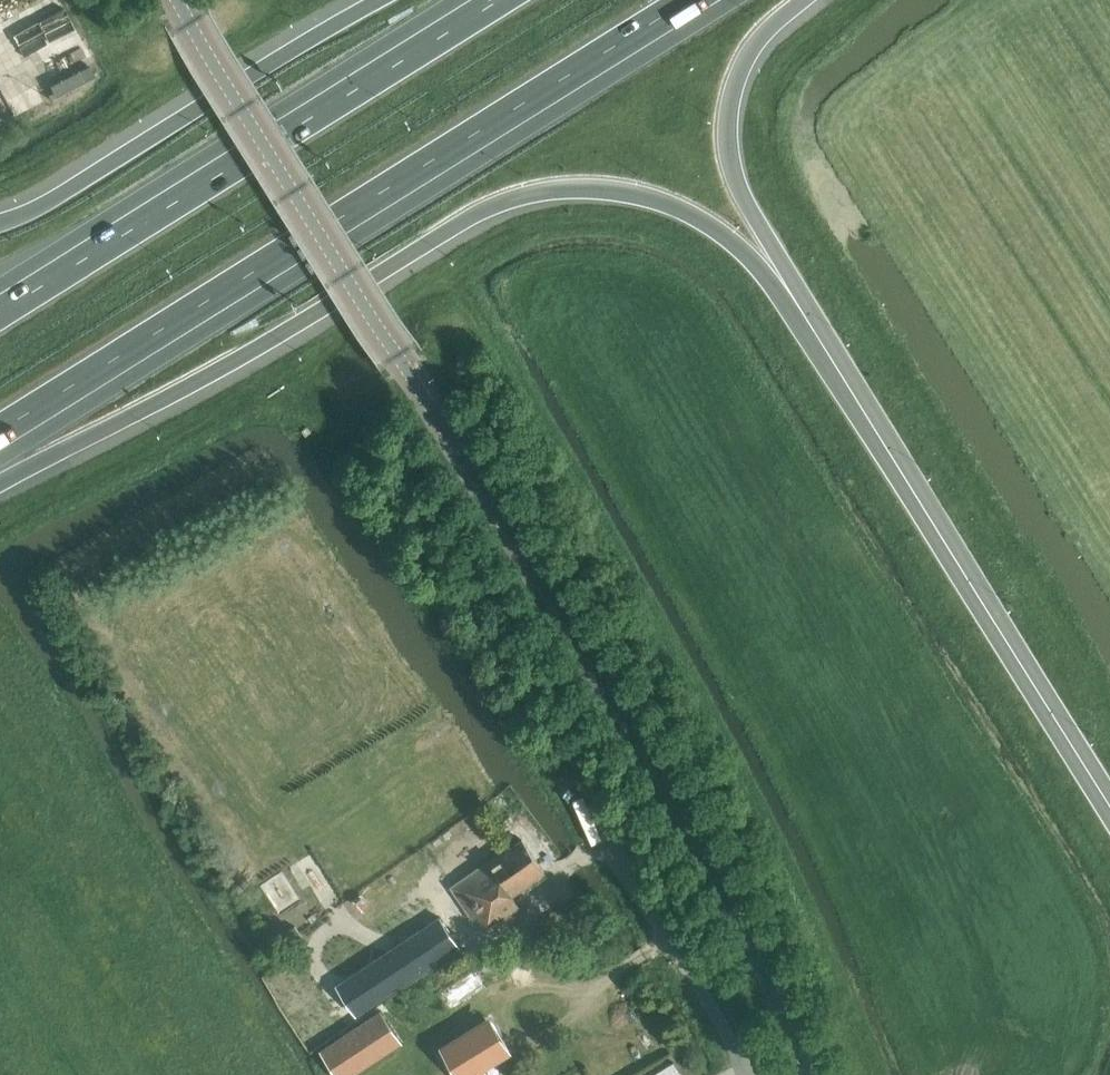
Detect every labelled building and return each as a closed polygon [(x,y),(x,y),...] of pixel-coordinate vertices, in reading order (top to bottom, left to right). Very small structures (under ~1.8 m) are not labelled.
[(91,62),(51,81),(57,93),(97,74),(91,62)] [(27,113),(51,102),(45,91),(21,102),(27,113)] [(488,861),(451,886),(474,920),(479,917),(484,926),(505,924),(524,910),(513,895),(546,872),(522,838),(487,861),(488,861)] [(436,912),(371,959),(391,988),(456,941),(436,912)] [(371,959),(339,982),(359,1012),(391,988),(371,959)] [(436,979),(425,986),(432,998),(437,995),(448,1013),(487,988),(477,970),(443,991),(436,979)] [(321,1050),(337,1074),(351,1074),(402,1043),(382,1011),(321,1050)] [(506,1052),(487,1021),(441,1048),(458,1074),(486,1074),(481,1068),(506,1052)]
